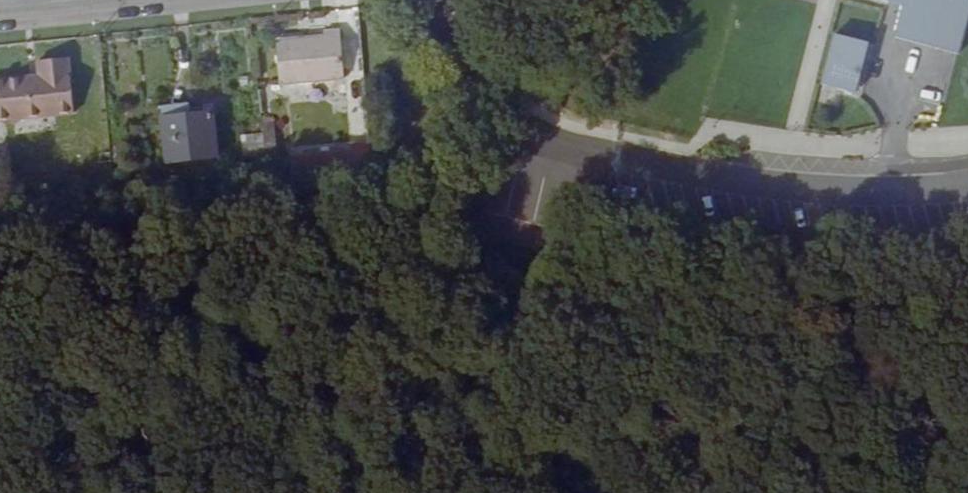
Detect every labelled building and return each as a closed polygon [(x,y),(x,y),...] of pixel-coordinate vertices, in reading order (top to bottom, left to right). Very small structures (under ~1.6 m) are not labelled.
[(909,0),(907,9),(899,41),(961,57),(967,32),(967,0),(909,0)] [(288,89),(351,84),(347,32),(330,34),(330,41),(283,46),(288,89)] [(855,39),(839,35),(826,85),(859,94),(871,49),(853,44),(855,39)] [(4,122),(85,116),(80,60),(45,64),(47,79),(0,82),(0,86),(4,122)] [(169,107),(193,105),(193,95),(167,97),(169,107)] [(193,105),(198,151),(223,149),(219,102),(200,104),(193,105)] [(169,107),(173,154),(198,151),(193,105),(169,107)] [(269,130),(272,151),(272,159),(284,158),(282,128),(269,130)] [(252,153),(272,151),(269,130),(250,132),(252,153)] [(298,180),(360,179),(358,154),(297,159),(298,180)]
